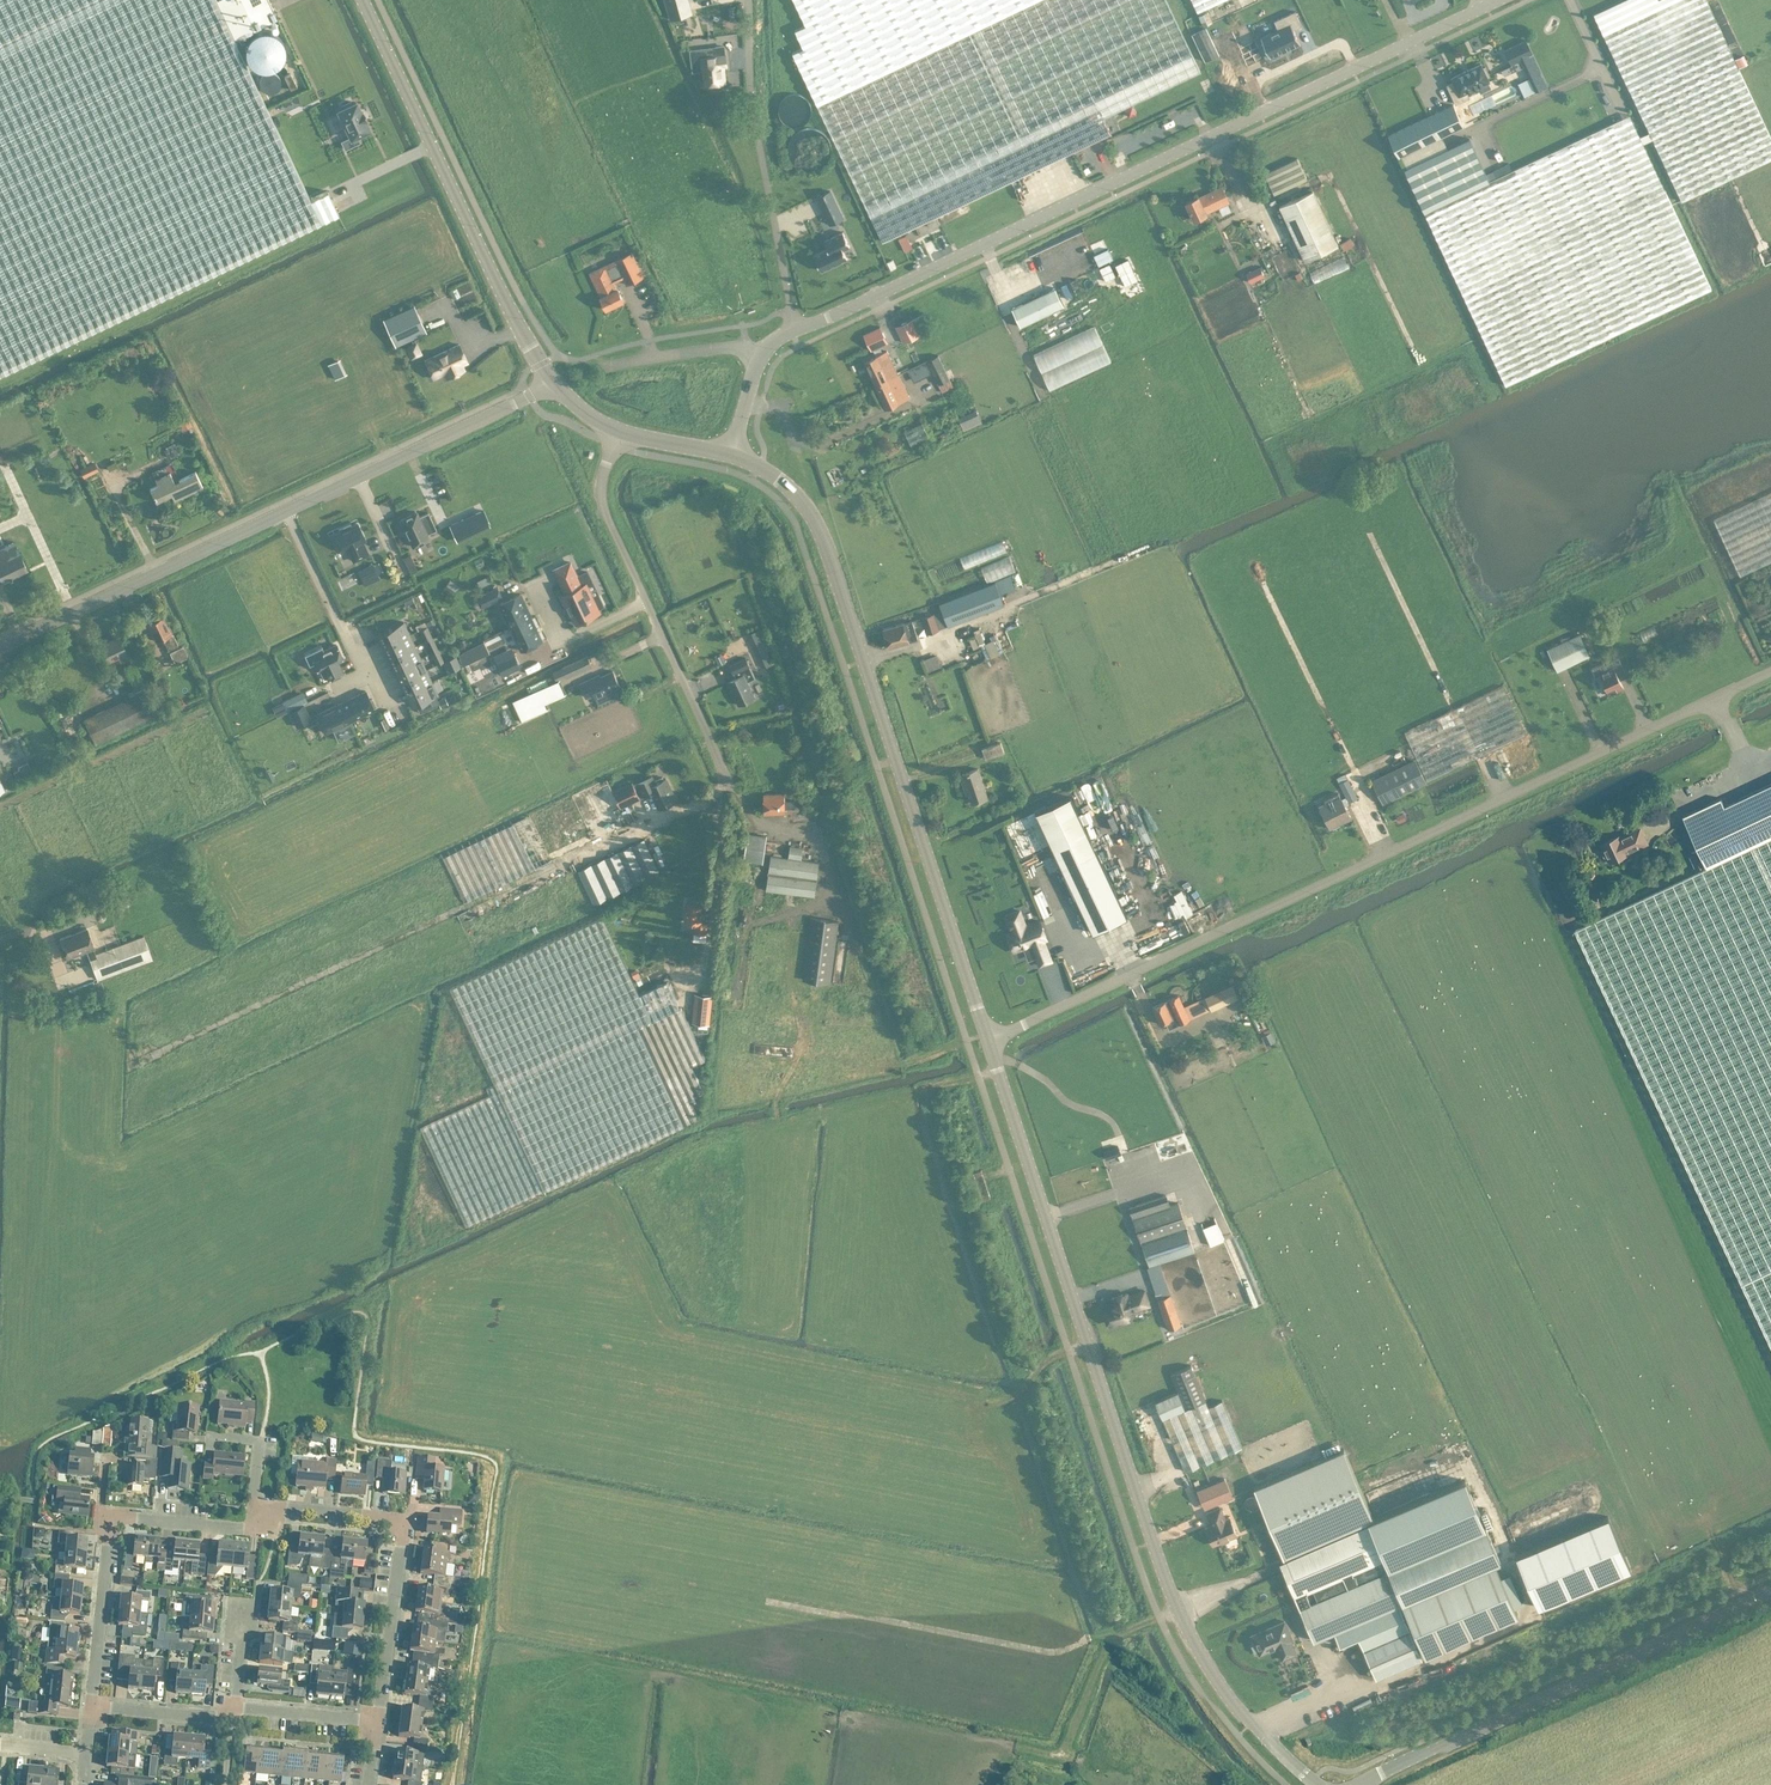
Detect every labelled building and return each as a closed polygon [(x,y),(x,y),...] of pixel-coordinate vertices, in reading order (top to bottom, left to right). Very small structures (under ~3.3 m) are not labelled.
[(338,209),(328,186),(310,194),(234,33),(277,13),(271,0),(0,0),(0,370),(338,209)] [(671,14),(692,8),(690,0),(667,0),(671,14)] [(806,20),(796,25),(803,41),(793,46),(883,236),(904,226),(1109,128),(1103,114),(1104,114),(1107,112),(1202,67),(1170,0),(796,0),(806,20)] [(1199,9),(1219,0),(1195,0),(1199,9)] [(1738,65),(1726,40),(1728,39),(1709,0),(1613,0),(1594,9),(1604,29),(1630,85),(1629,85),(1655,141),(1681,198),(1735,172),(1770,156),(1770,135),(1752,96),(1738,65)] [(1264,38),(1262,39),(1266,47),(1268,46),(1270,52),(1273,51),(1274,53),(1282,49),(1281,47),(1301,38),(1294,24),(1302,20),(1295,6),(1275,15),(1279,24),(1261,32),(1264,38)] [(703,20),(700,7),(685,11),(688,24),(703,20)] [(1214,19),(1209,8),(1200,12),(1205,23),(1214,19)] [(1265,50),(1253,17),(1247,19),(1246,16),(1230,21),(1243,58),(1265,50)] [(1193,30),(1206,56),(1219,50),(1207,23),(1193,30)] [(1523,53),(1539,85),(1548,81),(1526,35),(1505,45),(1511,59),(1523,53)] [(706,79),(707,79),(723,77),(722,70),(725,69),(724,61),(727,61),(725,42),(716,43),(717,50),(692,53),(694,66),(705,65),(706,79)] [(1741,45),(1733,50),(1739,59),(1747,54),(1741,45)] [(1469,92),(1467,87),(1489,76),(1487,72),(1490,71),(1486,62),(1483,63),(1481,59),(1452,73),(1454,77),(1448,80),(1456,99),(1469,92)] [(1516,74),(1523,88),(1534,83),(1527,68),(1516,74)] [(291,69),(284,72),(291,85),(297,82),(291,69)] [(342,137),(345,144),(359,137),(356,131),(369,125),(364,115),(365,114),(362,107),(361,108),(356,98),(352,100),(350,97),(341,101),(343,104),(338,106),(351,132),(342,137)] [(1399,152),(1464,121),(1454,100),(1389,131),(1399,152)] [(1712,284),(1630,110),(1424,206),(1506,381),(1712,284)] [(1424,206),(1490,176),(1470,133),(1404,163),(1424,206)] [(1086,160),(1097,158),(1096,149),(1085,150),(1086,160)] [(1266,169),(1276,191),(1309,175),(1299,154),(1266,169)] [(1229,204),(1227,199),(1230,197),(1223,182),(1199,193),(1199,192),(1187,198),(1195,215),(1207,209),(1207,208),(1222,201),(1225,206),(1229,204)] [(818,193),(825,208),(831,205),(836,216),(844,213),(831,186),(818,193)] [(1314,186),(1281,202),(1307,256),(1340,241),(1314,186)] [(1714,190),(1702,196),(1705,202),(1717,197),(1714,190)] [(851,242),(844,227),(825,236),(828,244),(815,250),(822,266),(848,254),(844,245),(851,242)] [(907,230),(900,233),(906,247),(913,243),(907,230)] [(1109,244),(1094,250),(1099,261),(1114,254),(1109,244)] [(624,273),(627,279),(644,271),(633,248),(616,256),(624,273)] [(1309,263),(1314,275),(1348,260),(1343,249),(1309,263)] [(1736,251),(1732,253),(1737,273),(1754,268),(1751,259),(1740,262),(1736,251)] [(1126,281),(1139,275),(1129,254),(1116,260),(1126,281)] [(888,258),(892,265),(897,262),(893,255),(888,258)] [(624,273),(616,256),(607,261),(591,268),(602,292),(601,292),(607,304),(624,296),(619,284),(618,284),(615,278),(624,273)] [(732,267),(745,263),(743,258),(730,262),(732,267)] [(1110,258),(1100,263),(1106,276),(1117,271),(1110,258)] [(1252,264),(1253,267),(1248,269),(1252,279),(1266,272),(1261,263),(1260,262),(1261,262),(1260,260),(1252,264)] [(1722,278),(1733,274),(1728,262),(1720,265),(1718,260),(1715,261),(1722,278)] [(1056,283),(1013,304),(1021,321),(1065,301),(1056,283)] [(426,328),(413,301),(383,315),(395,342),(426,328)] [(921,330),(913,314),(897,322),(905,338),(921,330)] [(881,322),(864,330),(872,346),(888,338),(881,322)] [(1095,322),(1034,351),(1050,386),(1112,357),(1095,322)] [(407,351),(420,347),(415,334),(402,339),(407,351)] [(465,365),(462,360),(468,358),(460,340),(425,357),(433,374),(449,367),(451,372),(465,365)] [(888,346),(866,357),(877,380),(899,369),(892,356),(888,346)] [(939,379),(950,374),(939,350),(909,364),(915,377),(934,368),(939,379)] [(331,362),(336,373),(337,373),(344,370),(339,359),(331,362)] [(899,369),(877,380),(888,403),(910,393),(899,369)] [(979,408),(961,416),(965,425),(983,417),(979,408)] [(192,422),(189,416),(182,420),(185,426),(192,422)] [(930,433),(924,419),(906,427),(913,441),(930,433)] [(95,458),(80,465),(85,474),(99,466),(95,458)] [(158,481),(150,485),(156,497),(171,490),(174,496),(203,482),(196,467),(175,478),(170,468),(155,475),(158,481)] [(1770,557),(1770,488),(1714,514),(1741,571),(1770,557)] [(483,505),(459,517),(450,521),(454,530),(458,536),(491,521),(483,505)] [(428,508),(419,512),(417,508),(400,515),(413,542),(429,534),(427,530),(437,525),(428,508)] [(341,527),(334,531),(342,546),(348,544),(354,556),(368,549),(364,541),(363,542),(361,537),(366,535),(358,519),(352,522),(350,519),(339,524),(341,527)] [(14,537),(0,544),(0,579),(3,577),(5,581),(15,576),(14,572),(28,566),(14,537)] [(567,589),(562,591),(567,602),(569,601),(577,618),(601,607),(599,603),(605,601),(600,591),(595,593),(588,580),(593,577),(589,567),(578,572),(572,557),(556,565),(567,589)] [(995,579),(974,587),(941,600),(950,622),(1004,601),(995,579)] [(499,582),(483,590),(488,600),(503,593),(499,582)] [(511,611),(515,620),(532,612),(521,589),(500,599),(507,613),(511,611)] [(923,614),(928,630),(940,626),(935,610),(923,614)] [(163,633),(169,645),(179,641),(169,621),(166,623),(162,612),(149,618),(157,636),(163,633)] [(515,620),(511,622),(522,646),(543,636),(532,612),(515,620)] [(913,616),(911,617),(884,625),(890,643),(919,634),(913,616)] [(381,628),(387,640),(410,629),(404,617),(381,628)] [(977,631),(970,634),(974,644),(981,642),(980,639),(985,637),(980,623),(974,625),(977,631)] [(761,624),(749,629),(757,650),(768,646),(770,645),(761,624)] [(410,629),(387,640),(393,652),(415,641),(410,629)] [(1591,651),(1581,629),(1548,644),(1558,666),(1591,651)] [(128,686),(142,679),(131,657),(127,648),(119,632),(98,643),(106,659),(111,656),(115,666),(118,665),(128,686)] [(994,635),(981,640),(987,654),(1000,648),(994,635)] [(338,658),(344,655),(337,640),(324,646),(322,643),(305,651),(310,660),(315,658),(319,666),(320,666),(324,675),(328,673),(328,674),(343,667),(340,660),(339,660),(338,658)] [(393,652),(398,664),(421,653),(415,641),(393,652)] [(184,642),(170,648),(176,659),(189,653),(184,642)] [(774,659),(768,646),(757,650),(763,663),(774,659)] [(929,665),(941,660),(935,647),(923,652),(929,665)] [(504,671),(522,662),(515,649),(498,657),(504,671)] [(563,664),(567,672),(568,674),(594,662),(589,652),(563,664)] [(421,653),(398,664),(404,676),(426,665),(421,653)] [(731,661),(733,666),(737,674),(728,677),(739,700),(756,692),(748,675),(755,671),(747,653),(731,661)] [(1619,653),(1606,659),(1605,657),(1592,663),(1596,672),(1601,670),(1606,680),(1604,681),(1608,690),(1624,683),(1617,669),(1625,665),(1619,653)] [(442,669),(452,664),(449,658),(439,663),(442,669)] [(404,676),(410,688),(432,677),(426,665),(404,676)] [(621,687),(619,684),(622,683),(614,666),(591,677),(589,674),(582,678),(588,691),(595,688),(599,697),(621,687)] [(558,676),(527,691),(535,710),(547,704),(544,699),(564,689),(558,676)] [(432,677),(410,688),(415,700),(438,689),(432,677)] [(1428,776),(1526,729),(1503,681),(1405,727),(1428,776)] [(145,684),(131,692),(84,715),(96,739),(157,709),(145,684)] [(343,699),(350,714),(351,716),(357,713),(375,705),(374,703),(376,702),(372,694),(370,695),(366,686),(349,694),(342,698),(343,699)] [(288,705),(307,696),(304,690),(284,699),(288,705)] [(404,693),(398,697),(403,707),(410,704),(404,693)] [(431,695),(432,702),(446,700),(445,693),(431,695)] [(779,700),(775,701),(776,707),(790,702),(788,693),(778,696),(779,700)] [(350,714),(343,699),(342,698),(316,710),(325,728),(351,716),(350,714)] [(311,716),(303,700),(290,706),(297,722),(311,716)] [(1002,737),(983,744),(987,754),(1005,748),(1002,737)] [(1383,798),(1427,777),(1417,754),(1372,775),(1383,798)] [(968,784),(973,798),(989,792),(979,764),(963,769),(965,776),(963,776),(966,785),(968,784)] [(1349,774),(1347,770),(1338,775),(1340,779),(1346,791),(1356,787),(1349,774)] [(634,777),(614,787),(608,775),(573,792),(573,791),(444,853),(466,898),(624,823),(623,822),(636,816),(629,800),(653,788),(660,803),(679,794),(668,772),(664,774),(663,772),(656,775),(654,771),(635,780),(634,777)] [(791,775),(770,781),(774,793),(794,786),(791,775)] [(1725,806),(1722,798),(1683,816),(1707,868),(1575,930),(1742,1284),(1770,1346),(1770,784),(1725,806)] [(1346,792),(1342,794),(1341,791),(1339,788),(1325,795),(1327,798),(1320,801),(1331,823),(1352,813),(1346,801),(1350,799),(1346,792)] [(1093,928),(1128,911),(1071,791),(1036,808),(1093,928)] [(796,815),(771,823),(778,843),(803,835),(796,815)] [(1608,857),(1610,862),(1628,854),(1627,852),(1646,843),(1640,829),(1620,838),(1619,836),(1602,844),(1604,850),(1602,851),(1601,852),(1604,857),(1605,858),(1608,857)] [(579,867),(595,900),(658,869),(660,872),(663,870),(646,835),(579,867)] [(803,835),(778,843),(784,864),(809,856),(803,835)] [(1315,853),(1304,858),(1306,864),(1318,859),(1315,853)] [(572,879),(578,876),(572,866),(567,868),(572,879)] [(1282,867),(1273,870),(1278,882),(1287,878),(1282,867)] [(688,897),(686,917),(696,918),(695,929),(707,930),(708,919),(704,918),(704,910),(702,910),(703,899),(688,897)] [(1012,936),(1013,939),(1012,939),(1014,943),(1015,943),(1016,946),(1033,940),(1041,960),(1052,956),(1044,935),(1047,934),(1040,916),(1033,919),(1033,918),(1026,921),(1020,906),(1006,911),(1012,927),(1009,928),(1011,932),(1010,932),(1011,936),(1012,936)] [(698,1061),(703,1052),(670,975),(665,972),(635,984),(604,909),(501,951),(539,947),(541,967),(544,960),(559,967),(573,966),(560,971),(563,979),(580,971),(586,974),(586,977),(594,974),(598,982),(601,1015),(613,1020),(614,1029),(617,1022),(622,1024),(627,1022),(628,1031),(643,1025),(681,1116),(693,1111),(691,1089),(702,1084),(693,1061),(698,1061)] [(807,941),(803,942),(807,953),(809,952),(816,972),(834,966),(827,945),(836,942),(830,923),(804,932),(807,941)] [(87,946),(97,974),(152,954),(144,931),(96,949),(94,944),(95,943),(87,924),(76,928),(77,929),(72,931),(72,930),(60,934),(68,954),(87,946)] [(1134,954),(1145,949),(1139,937),(1128,942),(1134,954)] [(1250,988),(1244,975),(1234,979),(1207,992),(1213,1005),(1240,992),(1250,988)] [(700,989),(697,1018),(709,1019),(713,990),(700,989)] [(1170,1024),(1191,1015),(1186,1005),(1179,990),(1154,1002),(1162,1019),(1167,1017),(1170,1024)] [(144,1062),(151,1058),(148,1052),(141,1056),(144,1062)] [(1181,1163),(1186,1141),(1162,1135),(1157,1156),(1181,1163)] [(991,1192),(982,1165),(974,1167),(983,1195),(991,1192)] [(1195,1247),(1183,1209),(1184,1209),(1180,1198),(1172,1200),(1168,1190),(1130,1202),(1150,1261),(1195,1247)] [(1221,1213),(1213,1216),(1218,1230),(1226,1226),(1221,1213)] [(1128,1308),(1146,1302),(1151,1300),(1147,1287),(1142,1288),(1124,1295),(1122,1290),(1113,1293),(1115,1301),(1106,1304),(1110,1319),(1119,1316),(1120,1320),(1131,1316),(1129,1313),(1128,1308)] [(1172,1289),(1158,1294),(1169,1324),(1183,1319),(1172,1289)] [(1180,1387),(1157,1396),(1187,1467),(1229,1449),(1243,1443),(1223,1395),(1209,1401),(1207,1396),(1197,1371),(1193,1360),(1172,1369),(1180,1387)] [(246,1404),(220,1401),(217,1424),(234,1426),(234,1427),(245,1428),(245,1422),(252,1423),(254,1403),(247,1402),(246,1404)] [(1143,1433),(1153,1430),(1144,1403),(1135,1406),(1143,1433)] [(199,1408),(179,1406),(177,1423),(173,1422),(172,1439),(188,1441),(189,1433),(196,1434),(199,1408)] [(125,1427),(124,1438),(127,1439),(126,1457),(135,1458),(156,1460),(157,1448),(157,1447),(150,1446),(151,1437),(152,1421),(146,1421),(134,1420),(134,1427),(125,1427)] [(1406,1604),(1426,1650),(1519,1611),(1496,1558),(1501,1556),(1487,1523),(1486,1521),(1492,1518),(1486,1503),(1479,1506),(1466,1475),(1374,1514),(1345,1444),(1255,1482),(1285,1554),(1281,1556),(1316,1637),(1354,1621),(1377,1673),(1423,1653),(1402,1605),(1406,1604)] [(93,1457),(90,1457),(90,1450),(75,1448),(74,1455),(69,1455),(67,1474),(91,1476),(93,1457)] [(190,1466),(180,1465),(181,1452),(162,1450),(160,1477),(169,1478),(168,1489),(187,1491),(190,1466)] [(244,1456),(214,1452),(213,1463),(205,1462),(203,1479),(212,1480),(213,1473),(242,1476),(244,1456)] [(326,1466),(315,1465),(315,1458),(292,1456),(291,1474),(297,1475),(296,1486),(325,1489),(326,1479),(334,1479),(336,1459),(327,1458),(326,1466)] [(417,1474),(417,1479),(425,1479),(424,1491),(441,1492),(443,1469),(433,1468),(434,1459),(418,1457),(417,1474)] [(128,1465),(127,1479),(128,1479),(127,1485),(142,1486),(143,1466),(149,1467),(154,1467),(155,1460),(156,1460),(135,1458),(135,1465),(128,1465)] [(406,1466),(391,1465),(391,1461),(377,1460),(376,1478),(384,1478),(382,1493),(403,1495),(406,1466)] [(367,1462),(366,1469),(365,1476),(342,1474),(341,1493),(364,1495),(365,1485),(373,1486),(375,1462),(367,1462)] [(1205,1501),(1233,1490),(1226,1473),(1198,1485),(1205,1501)] [(58,1487),(56,1502),(64,1503),(63,1514),(87,1516),(89,1498),(80,1497),(81,1489),(74,1488),(58,1487)] [(155,1493),(154,1511),(164,1512),(166,1494),(155,1493)] [(1207,1523),(1214,1540),(1238,1530),(1231,1513),(1226,1515),(1221,1502),(1208,1508),(1211,1516),(1212,1515),(1214,1520),(1207,1523)] [(428,1517),(426,1532),(449,1534),(450,1524),(460,1525),(461,1511),(445,1509),(439,1509),(439,1517),(428,1517)] [(1539,1602),(1631,1563),(1609,1511),(1516,1550),(1539,1602)] [(45,1546),(53,1546),(53,1529),(45,1529),(45,1546)] [(73,1532),(59,1531),(58,1543),(66,1544),(65,1553),(85,1555),(87,1541),(72,1539),(73,1532)] [(310,1556),(312,1535),(300,1533),(298,1550),(289,1549),(287,1565),(296,1566),(299,1565),(303,1558),(303,1555),(310,1556)] [(145,1558),(147,1536),(135,1535),(133,1552),(125,1551),(124,1567),(132,1568),(133,1557),(145,1558)] [(312,1535),(310,1556),(309,1567),(330,1570),(332,1553),(323,1552),(325,1536),(312,1535)] [(145,1558),(145,1563),(152,1564),(152,1561),(157,1562),(156,1571),(164,1571),(166,1555),(158,1554),(160,1538),(147,1536),(145,1558)] [(332,1553),(330,1570),(329,1578),(344,1579),(346,1560),(353,1561),(355,1539),(342,1538),(341,1554),(332,1553)] [(166,1555),(164,1571),(171,1572),(172,1570),(177,1570),(178,1561),(185,1562),(187,1540),(175,1539),(173,1555),(166,1555)] [(355,1539),(353,1561),(365,1562),(364,1573),(373,1574),(375,1558),(366,1557),(368,1541),(355,1539)] [(187,1540),(185,1562),(192,1562),(191,1574),(204,1575),(206,1559),(198,1558),(200,1541),(187,1540)] [(423,1549),(422,1561),(446,1564),(446,1560),(449,1561),(450,1554),(447,1554),(448,1552),(449,1544),(448,1544),(432,1542),(431,1550),(423,1549)] [(207,1575),(206,1583),(210,1583),(210,1576),(215,1576),(223,1567),(231,1567),(233,1545),(218,1543),(217,1558),(208,1557),(207,1575)] [(249,1546),(233,1545),(231,1567),(247,1569),(246,1579),(254,1580),(256,1562),(248,1561),(249,1546)] [(85,1555),(65,1553),(64,1562),(56,1561),(54,1573),(69,1575),(69,1568),(84,1569),(85,1555)] [(446,1564),(422,1561),(420,1573),(437,1575),(436,1582),(450,1584),(453,1585),(454,1577),(444,1576),(446,1564)] [(375,1574),(376,1583),(385,1581),(383,1572),(375,1574)] [(61,1598),(81,1600),(82,1586),(68,1584),(69,1576),(55,1575),(53,1588),(62,1589),(61,1598)] [(121,1577),(120,1584),(134,1586),(135,1578),(121,1577)] [(271,1590),(269,1605),(290,1607),(291,1598),(300,1599),(301,1584),(287,1582),(286,1592),(271,1590)] [(450,1584),(436,1582),(435,1590),(418,1587),(416,1600),(441,1603),(442,1596),(449,1597),(450,1584)] [(336,1590),(335,1606),(339,1606),(338,1614),(342,1615),(363,1617),(365,1604),(362,1603),(363,1593),(351,1591),(336,1590)] [(121,1597),(119,1611),(139,1613),(141,1599),(149,1600),(150,1593),(136,1591),(135,1598),(121,1597)] [(186,1595),(185,1602),(182,1602),(181,1617),(190,1617),(214,1620),(215,1605),(205,1605),(206,1597),(186,1595)] [(81,1600),(61,1598),(60,1607),(51,1606),(50,1618),(64,1620),(65,1613),(79,1614),(81,1600)] [(441,1603),(416,1600),(415,1612),(432,1614),(431,1621),(448,1624),(449,1613),(448,1613),(443,1609),(440,1609),(441,1603)] [(290,1607),(269,1605),(268,1620),(283,1622),(282,1631),(296,1633),(298,1618),(289,1617),(290,1607)] [(116,1614),(116,1621),(118,1622),(118,1625),(132,1627),(131,1634),(145,1635),(146,1628),(148,1614),(139,1613),(119,1611),(119,1613),(116,1614)] [(333,1622),(333,1627),(362,1630),(363,1617),(342,1615),(338,1614),(334,1614),(333,1622)] [(1286,1616),(1268,1624),(1252,1630),(1255,1637),(1253,1637),(1253,1639),(1256,1647),(1258,1647),(1259,1646),(1261,1650),(1278,1643),(1283,1655),(1297,1649),(1292,1636),(1294,1636),(1286,1616)] [(214,1620),(190,1617),(189,1631),(183,1630),(182,1639),(202,1641),(203,1633),(212,1634),(214,1620)] [(50,1621),(48,1642),(76,1645),(76,1643),(79,1642),(80,1635),(77,1633),(78,1631),(63,1629),(64,1623),(50,1621)] [(413,1626),(411,1638),(435,1642),(444,1643),(445,1631),(447,1631),(448,1624),(431,1621),(430,1628),(416,1627),(413,1626)] [(46,1641),(47,1626),(39,1625),(39,1641),(46,1641)] [(296,1641),(311,1642),(312,1635),(297,1633),(296,1641)] [(262,1636),(260,1649),(283,1652),(285,1638),(262,1636)] [(435,1642),(411,1638),(409,1651),(425,1653),(424,1660),(438,1662),(439,1655),(443,1655),(444,1650),(435,1648),(435,1642)] [(321,1640),(313,1639),(312,1650),(320,1650),(321,1640)] [(47,1651),(46,1663),(60,1665),(65,1665),(66,1659),(75,1659),(75,1657),(78,1656),(78,1649),(76,1647),(76,1645),(48,1642),(47,1651)] [(357,1645),(349,1643),(348,1653),(356,1654),(357,1645)] [(256,1653),(256,1662),(259,1662),(259,1663),(282,1665),(282,1663),(291,1664),(292,1653),(283,1652),(260,1649),(260,1654),(256,1653)] [(134,1656),(124,1655),(119,1655),(118,1670),(129,1671),(127,1688),(141,1690),(143,1668),(143,1660),(134,1659),(134,1656)] [(143,1660),(143,1668),(141,1690),(154,1691),(155,1673),(162,1674),(164,1659),(153,1658),(153,1661),(143,1660)] [(438,1662),(424,1660),(423,1667),(408,1665),(406,1679),(427,1682),(429,1668),(437,1669),(438,1662)] [(189,1694),(191,1674),(183,1673),(184,1664),(171,1663),(169,1677),(177,1678),(175,1693),(189,1694)] [(294,1664),(293,1671),(308,1673),(308,1665),(294,1664)] [(1354,1669),(1357,1676),(1369,1671),(1366,1664),(1354,1669)] [(191,1674),(189,1694),(204,1695),(205,1681),(212,1681),(214,1667),(201,1665),(200,1674),(191,1674)] [(333,1667),(319,1666),(311,1665),(310,1679),(317,1680),(315,1695),(330,1697),(333,1667)] [(52,1675),(51,1681),(47,1681),(45,1682),(44,1689),(50,1690),(71,1692),(73,1677),(63,1676),(64,1669),(46,1667),(46,1674),(52,1675)] [(333,1667),(330,1697),(344,1698),(345,1683),(353,1684),(354,1669),(347,1669),(346,1671),(333,1670),(333,1667)] [(258,1669),(258,1675),(254,1675),(253,1684),(272,1686),(272,1690),(289,1692),(290,1680),(280,1679),(281,1672),(258,1669)] [(1299,1678),(1301,1685),(1319,1680),(1317,1673),(1299,1678)] [(427,1682),(406,1679),(404,1693),(419,1696),(418,1703),(433,1705),(435,1689),(430,1689),(431,1683),(427,1682)] [(39,1711),(39,1714),(53,1716),(58,1716),(59,1706),(70,1707),(71,1692),(50,1690),(49,1697),(44,1696),(43,1704),(40,1704),(39,1711)] [(18,1709),(19,1699),(5,1698),(4,1707),(18,1709)] [(433,1705),(418,1703),(417,1710),(402,1708),(400,1722),(421,1725),(423,1711),(432,1712),(433,1705)] [(421,1725),(400,1722),(398,1736),(413,1738),(412,1745),(427,1747),(428,1740),(420,1739),(421,1725)] [(109,1738),(108,1752),(127,1754),(136,1755),(138,1741),(138,1734),(124,1732),(115,1731),(114,1738),(109,1738)] [(187,1759),(189,1737),(173,1736),(172,1750),(165,1750),(164,1765),(177,1766),(178,1758),(187,1759)] [(189,1737),(187,1759),(196,1760),(195,1768),(208,1769),(210,1754),(211,1742),(204,1741),(204,1739),(189,1737)] [(396,1750),(394,1765),(416,1768),(422,1768),(424,1754),(426,1755),(427,1747),(412,1745),(411,1753),(396,1750)] [(256,1774),(259,1747),(246,1746),(243,1773),(256,1774)] [(256,1774),(255,1782),(267,1783),(268,1775),(271,1748),(259,1747),(256,1774)] [(283,1750),(271,1748),(268,1775),(280,1776),(283,1750)] [(295,1751),(283,1750),(280,1776),(292,1778),(295,1751)] [(295,1751),(292,1778),(304,1779),(307,1752),(295,1751)] [(136,1755),(108,1752),(106,1766),(120,1768),(120,1775),(134,1776),(136,1755)] [(307,1752),(304,1779),(316,1780),(319,1753),(307,1752)] [(331,1755),(319,1753),(316,1780),(328,1781),(331,1755)] [(331,1755),(328,1781),(341,1783),(344,1756),(331,1755)] [(392,1779),(408,1781),(407,1784),(422,1784),(422,1783),(420,1782),(422,1768),(416,1768),(394,1765),(392,1779)] [(43,1770),(28,1768),(27,1784),(18,1783),(18,1784),(42,1784),(43,1770)] [(42,1784),(57,1784),(58,1772),(43,1770),(42,1784)] [(156,1780),(155,1780),(155,1779),(134,1776),(120,1775),(113,1774),(112,1784),(104,1784),(156,1784),(156,1780)]
